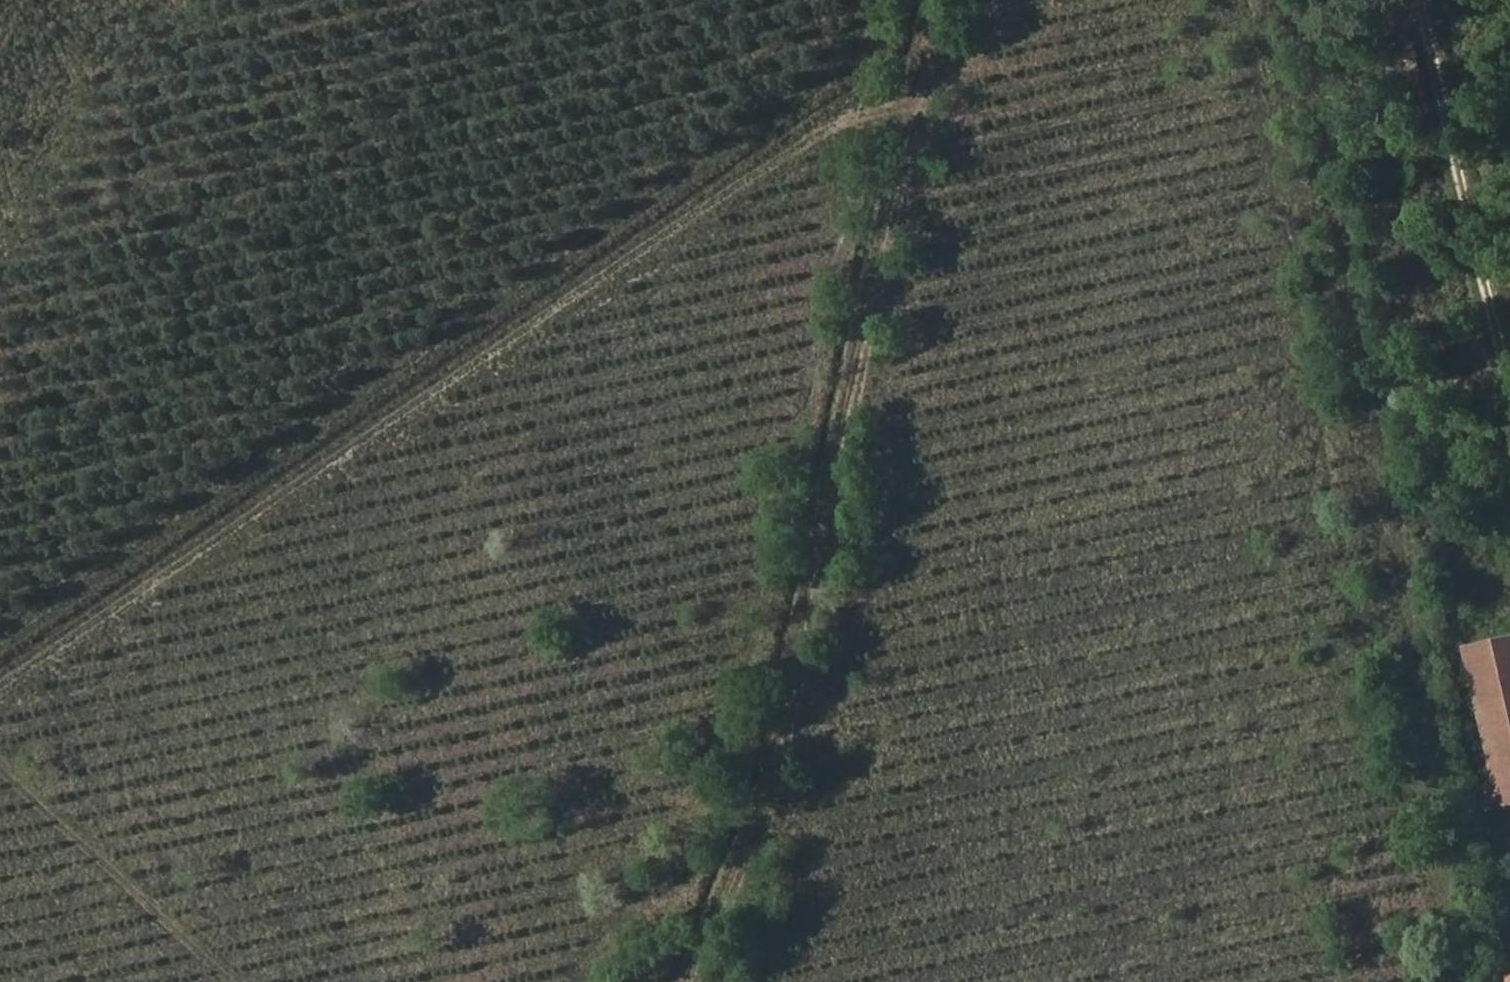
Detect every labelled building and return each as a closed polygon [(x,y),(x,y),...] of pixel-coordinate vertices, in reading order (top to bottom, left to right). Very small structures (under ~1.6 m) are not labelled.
[(1461,648),(1492,782),(1498,805),(1509,802),(1509,638),(1461,648)] [(1475,786),(1481,809),(1498,805),(1492,782),(1475,786)] [(1496,976),(1497,981),(1509,981),(1509,972),(1496,976)]
